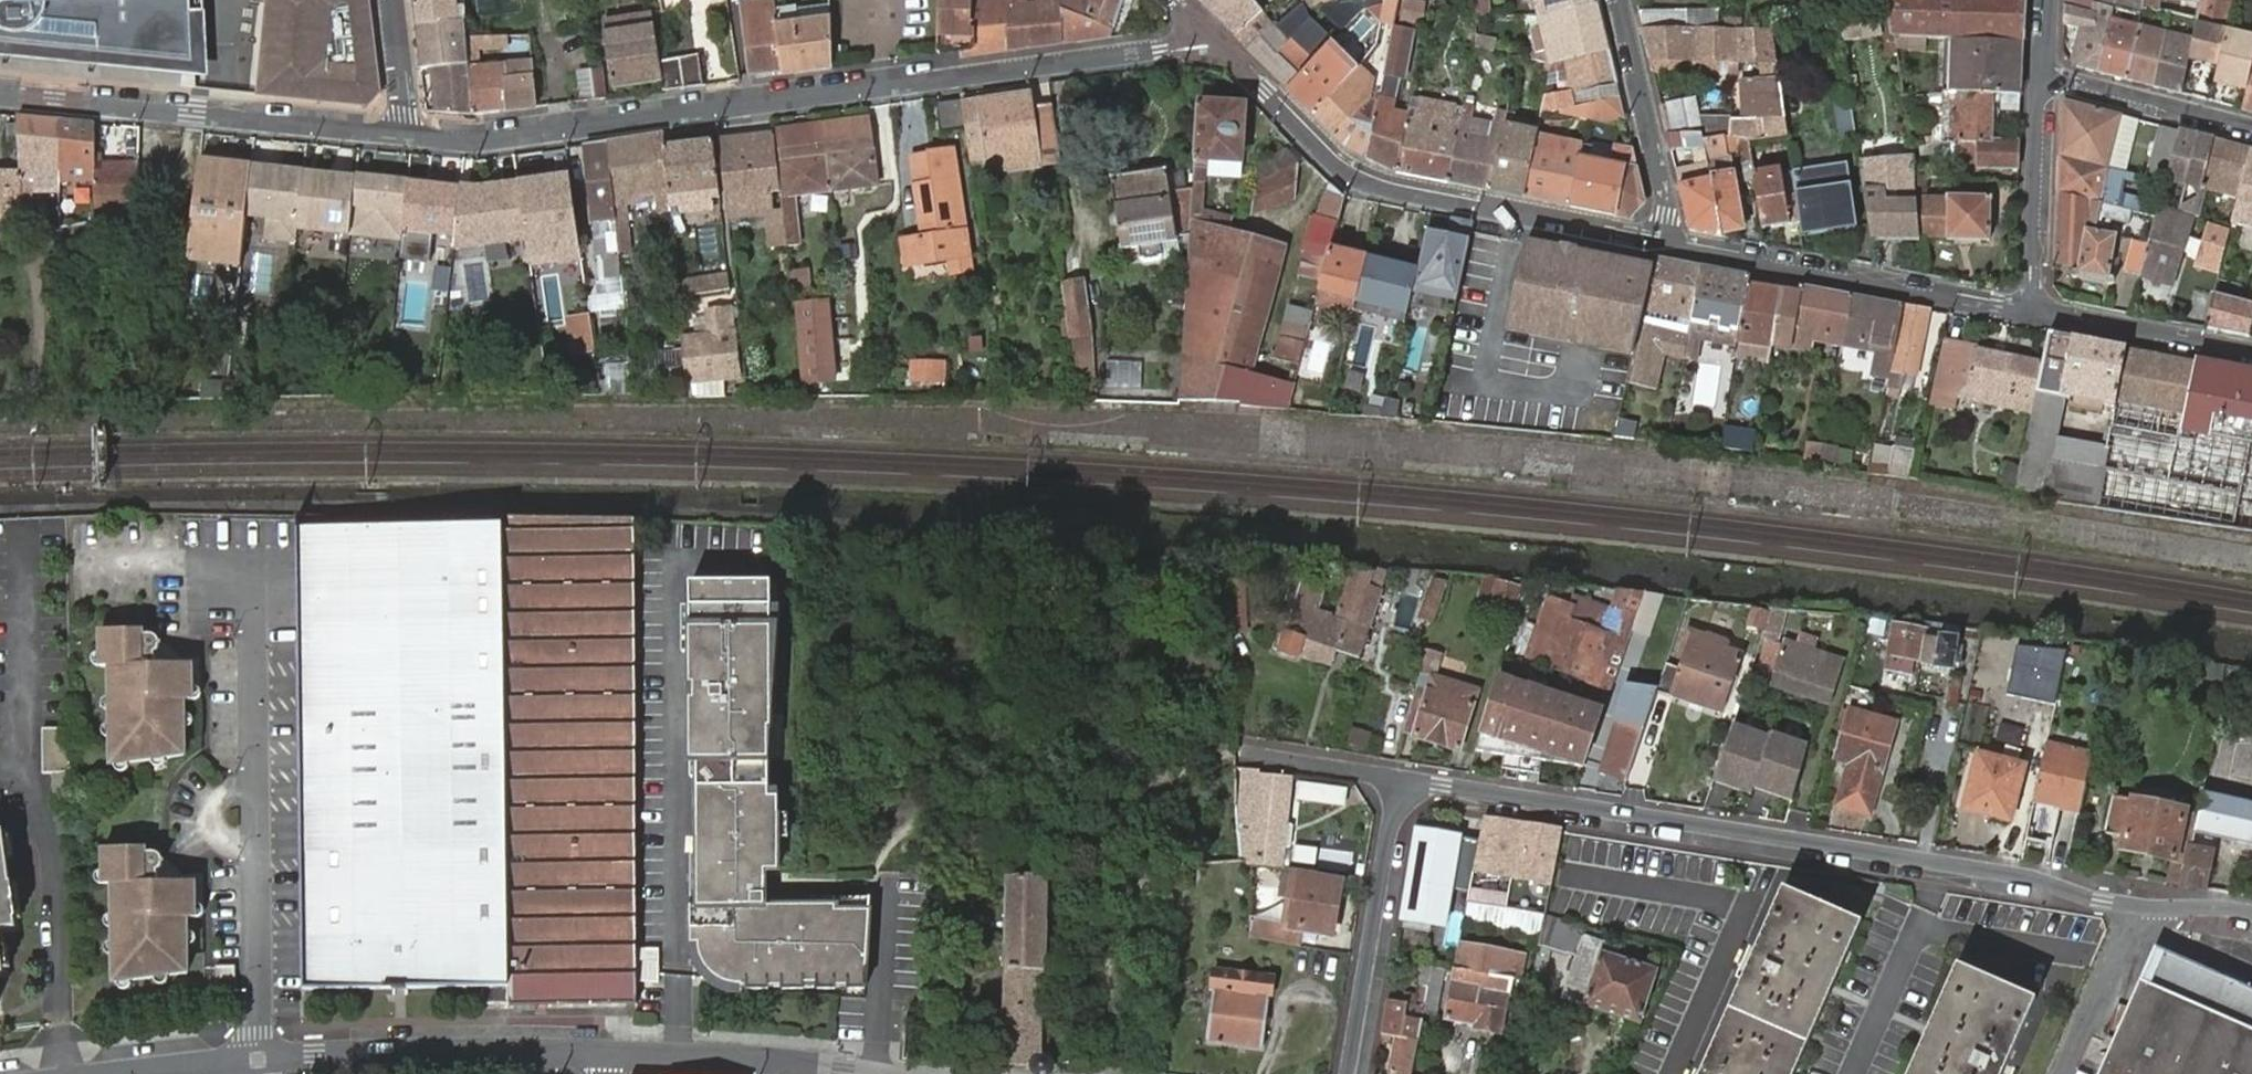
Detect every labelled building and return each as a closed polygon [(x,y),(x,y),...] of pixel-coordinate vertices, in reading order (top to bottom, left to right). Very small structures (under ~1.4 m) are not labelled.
[(2,28),(4,29),(7,31),(11,33),(14,34),(17,34),(21,35),(25,35),(28,34),(31,33),(34,32),(37,31),(41,28),(44,25),(46,22),(103,29),(105,57),(199,67),(197,18),(203,18),(202,0),(0,0),(0,26),(2,28)] [(368,0),(278,0),(271,77),(262,76),(261,96),(368,106),(379,95),(368,0)] [(262,76),(271,77),(278,0),(270,0),(262,76)] [(466,0),(411,0),(414,26),(428,25),(467,22),(466,0)] [(937,52),(960,50),(962,34),(965,30),(971,30),(971,0),(939,0),(937,52)] [(960,57),(1010,51),(1008,0),(971,0),(971,30),(965,30),(962,34),(960,50),(960,57)] [(1010,51),(1105,38),(1109,26),(1057,5),(1057,0),(1045,0),(1045,4),(1020,7),(1020,0),(1008,0),(1010,51)] [(1057,5),(1109,26),(1119,0),(1057,0),(1057,5)] [(1105,38),(1117,36),(1131,0),(1119,0),(1109,26),(1105,38)] [(1284,88),(1299,74),(1296,69),(1327,39),(1310,21),(1305,11),(1302,4),(1278,23),(1257,0),(1198,0),(1284,88)] [(1302,4),(1305,11),(1315,9),(1338,5),(1336,0),(1300,0),(1302,4)] [(1315,9),(1338,35),(1362,12),(1382,5),(1383,0),(1371,0),(1338,5),(1315,9)] [(1382,5),(1379,23),(1393,25),(1398,0),(1383,0),(1382,5)] [(1425,15),(1428,0),(1403,0),(1400,17),(1424,22),(1425,15)] [(1471,12),(1481,12),(1479,0),(1470,0),(1471,12)] [(1594,0),(1532,0),(1536,15),(1537,15),(1594,2),(1594,0)] [(1889,19),(1892,38),(1895,38),(1907,38),(1925,39),(1950,39),(2023,42),(2025,0),(1887,0),(1889,19)] [(2113,4),(2096,0),(2066,0),(2065,25),(2086,29),(2077,68),(2102,74),(2110,20),(2111,12),(2113,4)] [(2139,8),(2139,10),(2147,11),(2150,0),(2140,0),(2139,8)] [(2230,0),(2199,0),(2198,3),(2192,38),(2188,58),(2218,63),(2220,49),(2215,48),(2224,3),(2229,3),(2230,0)] [(1550,62),(1605,48),(1594,2),(1537,15),(1536,15),(1543,48),(1542,51),(1528,53),(1529,58),(1550,62)] [(779,10),(774,10),(781,68),(782,73),(832,66),(829,19),(828,7),(795,9),(797,23),(781,24),(779,10)] [(781,24),(797,23),(795,9),(779,10),(781,24)] [(781,68),(774,10),(746,14),(752,72),(781,68)] [(1690,11),(1644,12),(1646,29),(1678,30),(1690,30),(1690,11)] [(657,55),(651,12),(642,13),(642,15),(644,25),(615,31),(612,20),(602,22),(612,86),(660,79),(661,91),(681,88),(678,53),(657,55)] [(2127,80),(2136,26),(2126,23),(2127,14),(2111,12),(2110,20),(2102,74),(2127,80)] [(644,25),(642,15),(612,20),(615,31),(644,25)] [(105,57),(103,29),(46,22),(44,25),(41,28),(37,31),(34,32),(31,33),(28,34),(25,35),(21,35),(17,34),(14,34),(11,33),(7,31),(4,29),(2,28),(0,26),(0,46),(105,57)] [(468,37),(467,22),(428,25),(433,68),(470,65),(468,37)] [(2153,87),(2163,32),(2136,26),(2127,80),(2153,87)] [(1393,27),(1384,73),(1402,76),(1412,32),(1393,27)] [(1646,29),(1644,29),(1654,74),(1665,73),(1741,75),(1741,81),(1747,119),(1734,122),(1736,139),(1745,140),(1750,141),(1788,135),(1774,31),(1740,30),(1740,35),(1696,34),(1695,30),(1690,30),(1678,30),(1646,29)] [(2248,87),(2251,67),(2251,37),(2224,31),(2220,49),(2218,63),(2214,82),(2248,87)] [(2188,58),(2192,38),(2163,32),(2153,87),(2182,95),(2188,58)] [(1907,38),(1895,38),(1897,50),(1908,50),(1907,38)] [(1925,39),(1907,38),(1908,50),(1924,50),(1925,39)] [(1955,95),(1994,97),(2021,97),(2023,42),(1950,39),(1949,95),(1955,95)] [(1299,74),(1284,88),(1311,115),(1356,69),(1330,43),(1299,74)] [(1587,103),(1616,97),(1605,48),(1550,62),(1548,72),(1565,70),(1569,91),(1543,95),(1539,112),(1547,110),(1548,110),(1587,103)] [(686,52),(678,53),(681,88),(701,85),(698,51),(686,52)] [(70,60),(39,60),(39,83),(69,84),(70,60)] [(530,60),(470,65),(473,112),(534,105),(530,60)] [(470,65),(433,68),(438,111),(473,112),(470,65)] [(433,68),(419,69),(424,111),(438,111),(433,68)] [(1360,73),(1357,70),(1356,69),(1311,115),(1311,116),(1339,145),(1363,155),(1374,100),(1366,98),(1367,87),(1361,81),(1357,77),(1360,73)] [(580,72),(581,100),(605,98),(602,70),(580,72)] [(1374,100),(1363,155),(1394,169),(1407,102),(1384,98),(1385,92),(1376,89),(1374,100)] [(987,172),(1041,166),(1041,164),(1033,107),(1031,93),(962,102),(965,127),(970,161),(985,159),(987,172)] [(1394,169),(1446,180),(1460,108),(1453,106),(1452,112),(1418,105),(1419,98),(1409,95),(1407,102),(1394,169)] [(1943,123),(1943,142),(1991,143),(1994,97),(1955,95),(1954,124),(1943,123)] [(1949,95),(1944,95),(1943,123),(1954,124),(1955,95),(1949,95)] [(1599,122),(1621,116),(1616,97),(1587,103),(1548,110),(1584,118),(1599,122)] [(1662,109),(1668,134),(1702,135),(1694,101),(1662,109)] [(1827,103),(1832,139),(1850,137),(1846,101),(1827,103)] [(2059,157),(2131,175),(2134,166),(2125,163),(2112,160),(2123,117),(2061,101),(2059,157)] [(965,127),(962,102),(938,106),(941,129),(965,127)] [(1033,107),(1041,164),(1060,162),(1051,103),(1033,107)] [(1190,190),(1188,229),(1200,232),(1228,237),(1232,221),(1235,217),(1203,210),(1206,169),(1202,169),(1203,161),(1236,162),(1240,109),(1196,106),(1190,190)] [(1446,180),(1491,190),(1505,116),(1494,113),(1492,124),(1488,139),(1464,133),(1468,119),(1470,110),(1461,106),(1460,108),(1446,180)] [(1505,116),(1491,190),(1521,196),(1535,135),(1535,132),(1509,126),(1512,115),(1506,112),(1505,116)] [(17,176),(18,184),(27,184),(27,177),(47,176),(48,184),(57,184),(56,121),(14,117),(17,176)] [(2112,160),(2125,163),(2136,120),(2123,117),(2112,160)] [(866,118),(819,123),(820,133),(867,128),(866,118)] [(1492,124),(1468,119),(1464,133),(1488,139),(1492,124)] [(65,183),(93,182),(93,166),(93,125),(56,121),(57,184),(57,187),(65,186),(65,183)] [(775,128),(776,139),(820,133),(819,123),(775,128)] [(2165,184),(2167,177),(2178,131),(2161,126),(2148,180),(2165,184)] [(820,133),(826,193),(875,186),(867,128),(820,133)] [(2240,197),(2251,149),(2178,131),(2167,177),(2240,197)] [(782,197),(777,198),(779,211),(783,248),(798,246),(794,197),(826,193),(820,133),(776,139),(782,197)] [(771,134),(718,141),(727,219),(752,216),(752,212),(762,210),(770,204),(769,191),(777,191),(771,134)] [(1668,134),(1677,174),(1709,168),(1704,141),(1702,135),(1668,134)] [(606,143),(621,272),(631,271),(624,207),(657,203),(659,214),(670,213),(663,148),(662,135),(606,143)] [(1521,196),(1568,206),(1579,145),(1579,143),(1535,135),(1521,196)] [(1704,141),(1709,168),(1723,234),(1745,230),(1729,156),(1745,140),(1736,139),(1722,137),(1704,141)] [(1641,201),(1628,148),(1611,144),(1609,155),(1600,154),(1602,143),(1588,140),(1586,147),(1579,145),(1568,206),(1626,217),(1641,201)] [(663,148),(670,213),(671,220),(681,219),(680,208),(680,196),(706,192),(707,200),(717,198),(710,142),(663,148)] [(1943,142),(1923,144),(1925,162),(1946,157),(1948,162),(1980,162),(1980,170),(2018,171),(2019,144),(1991,143),(1943,142)] [(606,143),(585,146),(594,223),(599,256),(604,255),(606,274),(611,273),(621,272),(606,143)] [(1609,155),(1611,144),(1602,143),(1600,154),(1609,155)] [(2251,149),(2240,197),(2233,224),(2251,228),(2251,149)] [(901,243),(904,268),(951,262),(951,259),(966,257),(951,152),(932,154),(931,158),(911,160),(915,185),(912,185),(915,205),(924,203),(929,239),(920,241),(901,243)] [(1257,185),(1295,166),(1285,153),(1261,164),(1257,185)] [(2143,215),(2157,218),(2158,212),(2160,204),(2133,198),(2123,196),(2126,181),(2129,181),(2131,175),(2059,157),(2058,194),(2132,212),(2143,215)] [(1857,229),(1849,165),(1826,168),(1824,160),(1792,165),(1794,178),(1794,181),(1797,198),(1800,225),(1815,224),(1817,235),(1857,229)] [(250,166),(197,161),(186,264),(239,270),(244,220),(250,166)] [(1912,161),(1861,166),(1873,243),(1921,241),(1921,240),(1914,177),(1912,161)] [(93,182),(93,226),(100,225),(101,218),(111,218),(113,201),(133,201),(134,166),(93,166),(93,182)] [(303,172),(250,166),(244,220),(264,222),(262,242),(295,245),(297,234),(303,172)] [(1256,185),(1250,215),(1289,200),(1295,166),(1257,185),(1256,185)] [(1690,231),(1724,237),(1723,234),(1709,168),(1677,174),(1690,231)] [(1794,181),(1794,178),(1785,180),(1784,169),(1755,174),(1763,230),(1800,225),(1797,198),(1794,181)] [(1175,236),(1187,234),(1188,229),(1190,190),(1169,194),(1165,170),(1112,177),(1121,249),(1138,246),(1140,262),(1146,265),(1157,264),(1163,259),(1161,244),(1172,243),(1175,242),(1175,236)] [(354,177),(303,172),(297,234),(349,238),(354,177)] [(568,174),(517,183),(525,243),(528,270),(580,264),(568,174)] [(21,237),(18,184),(17,176),(0,176),(0,239),(21,237)] [(406,182),(354,177),(349,238),(401,243),(402,234),(406,182)] [(1930,178),(1914,177),(1921,240),(1992,244),(1993,200),(1984,201),(1983,193),(1944,193),(1944,198),(1929,199),(1930,178)] [(459,188),(406,182),(402,234),(454,241),(459,188)] [(517,183),(459,188),(454,241),(452,253),(525,243),(517,183)] [(1328,248),(1341,197),(1329,185),(1314,217),(1309,216),(1298,252),(1302,253),(1296,275),(1320,280),(1328,248)] [(680,196),(680,208),(708,205),(707,200),(706,192),(680,196)] [(2058,194),(2055,262),(2080,268),(2090,231),(2110,235),(2113,221),(2129,225),(2132,212),(2058,194)] [(100,225),(132,221),(133,201),(113,201),(111,218),(101,218),(100,225)] [(915,205),(920,241),(929,239),(924,203),(915,205)] [(2160,204),(2158,212),(2172,215),(2174,207),(2160,204)] [(2151,245),(2144,277),(2176,284),(2196,214),(2174,207),(2172,215),(2158,212),(2157,218),(2151,245)] [(783,248),(779,211),(772,212),(773,218),(769,219),(772,249),(783,248)] [(2229,239),(2233,224),(2212,218),(2208,233),(2229,239)] [(1427,232),(1419,269),(1414,296),(1457,306),(1475,224),(1451,219),(1448,236),(1427,232)] [(1187,234),(1176,402),(1226,405),(1235,372),(1251,376),(1283,248),(1229,237),(1228,237),(1200,232),(1188,229),(1187,234)] [(2090,231),(2080,268),(2079,273),(2108,280),(2119,237),(2110,235),(2090,231)] [(2129,273),(2144,277),(2151,245),(2137,241),(2129,273)] [(1635,352),(1655,272),(1529,246),(1509,334),(1633,360),(1635,352)] [(1344,311),(1350,313),(1364,256),(1328,248),(1320,280),(1312,312),(1298,363),(1308,365),(1314,344),(1317,345),(1322,320),(1318,320),(1320,309),(1343,314),(1344,311)] [(1364,256),(1350,313),(1357,315),(1359,306),(1396,315),(1394,323),(1406,326),(1414,296),(1419,269),(1364,256)] [(1700,267),(1657,259),(1655,272),(1635,352),(1664,357),(1675,359),(1680,335),(1667,332),(1671,317),(1691,320),(1700,267)] [(1732,342),(1741,343),(1751,277),(1700,267),(1691,320),(1685,357),(1699,360),(1702,342),(1731,347),(1732,342)] [(791,272),(794,298),(813,293),(811,269),(791,272)] [(727,275),(678,286),(680,300),(729,292),(727,275)] [(1775,349),(1783,293),(1784,284),(1751,277),(1741,343),(1738,355),(1773,361),(1775,349)] [(1082,283),(1065,286),(1075,351),(1083,405),(1095,405),(1087,350),(1086,335),(1090,334),(1082,283)] [(1800,296),(1791,352),(1813,356),(1815,342),(1816,335),(1838,339),(1837,347),(1844,348),(1853,297),(1801,287),(1800,296)] [(1783,293),(1775,349),(1791,352),(1800,296),(1783,293)] [(2251,334),(2251,305),(2215,295),(2206,330),(2251,339),(2251,334)] [(1903,306),(1853,297),(1844,348),(1852,349),(1853,342),(1879,347),(1878,354),(1874,375),(1889,377),(1903,306)] [(794,310),(801,388),(831,384),(822,306),(794,310)] [(1359,306),(1357,315),(1394,323),(1396,315),(1359,306)] [(1928,311),(1903,306),(1889,377),(1887,387),(1900,389),(1904,375),(1913,376),(1928,311)] [(1298,363),(1312,312),(1290,307),(1277,359),(1298,365),(1298,363)] [(684,342),(690,395),(698,395),(698,387),(738,382),(729,314),(702,317),(705,340),(684,342)] [(596,318),(574,316),(571,350),(593,352),(596,318)] [(1816,335),(1815,342),(1837,347),(1838,339),(1816,335)] [(2115,410),(2116,404),(2128,350),(2051,335),(2045,364),(2038,393),(2061,398),(2115,410)] [(1853,342),(1852,349),(1878,354),(1879,347),(1853,342)] [(2038,393),(2045,364),(1947,343),(1938,383),(1940,383),(1937,402),(1958,407),(1960,397),(2035,412),(2038,393)] [(2164,521),(2251,533),(2251,374),(2128,350),(2116,404),(2183,418),(2164,521)] [(1633,360),(1627,385),(1657,391),(1664,357),(1635,352),(1633,360)] [(945,362),(912,361),(911,382),(945,383),(945,362)] [(1137,388),(1137,362),(1104,362),(1104,388),(1137,388)] [(1237,406),(1235,410),(1269,411),(1277,382),(1251,376),(1235,372),(1226,405),(1237,406)] [(1277,382),(1269,411),(1286,412),(1293,387),(1277,382)] [(2035,412),(2027,449),(2050,454),(2053,440),(2061,398),(2038,393),(2035,412)] [(1419,397),(1402,394),(1399,412),(1415,415),(1419,397)] [(2027,449),(2017,500),(2037,503),(2164,521),(2183,418),(2116,404),(2115,410),(2107,451),(2104,465),(2050,454),(2027,449)] [(1751,457),(1753,439),(1736,436),(1733,454),(1751,457)] [(2053,440),(2050,454),(2104,465),(2107,451),(2053,440)] [(1809,462),(1823,463),(1826,448),(1813,446),(1809,462)] [(1826,448),(1823,463),(1836,466),(1839,451),(1826,448)] [(1892,471),(1891,479),(1911,482),(1917,454),(1897,450),(1892,471)] [(1871,468),(1869,477),(1891,479),(1892,471),(1871,468)] [(483,986),(507,987),(510,986),(511,1005),(635,1003),(634,979),(634,958),(634,945),(634,521),(505,517),(302,517),(302,979),(302,986),(483,986)] [(1354,658),(1383,568),(1365,567),(1363,573),(1351,569),(1333,619),(1343,622),(1332,651),(1354,658)] [(1241,576),(1222,577),(1225,633),(1243,632),(1241,576)] [(1416,620),(1432,622),(1438,582),(1422,580),(1416,620)] [(690,903),(690,940),(697,940),(697,942),(698,945),(698,948),(699,950),(699,954),(701,956),(702,959),(703,962),(705,964),(707,966),(709,969),(711,971),(713,973),(715,975),(718,976),(721,977),(726,980),(729,981),(732,981),(735,982),(738,982),(740,982),(864,983),(867,903),(764,904),(764,868),(778,868),(778,796),(769,796),(768,728),(771,728),(771,583),(690,583),(690,684),(694,684),(694,699),(690,699),(690,758),(697,758),(697,904),(690,903)] [(1497,588),(1483,585),(1476,609),(1510,619),(1519,590),(1498,584),(1497,588)] [(1343,622),(1333,619),(1309,611),(1312,598),(1296,592),(1275,651),(1293,657),(1295,653),(1328,663),(1332,651),(1343,622)] [(1583,769),(1612,685),(1626,646),(1644,595),(1621,593),(1608,629),(1589,622),(1591,615),(1552,600),(1531,655),(1547,661),(1546,665),(1594,683),(1588,706),(1498,677),(1496,683),(1496,685),(1475,754),(1583,769)] [(1645,653),(1664,598),(1644,595),(1626,646),(1645,653)] [(1776,644),(1787,611),(1773,609),(1771,615),(1766,631),(1763,639),(1776,644)] [(1766,631),(1771,615),(1755,610),(1749,625),(1766,631)] [(1947,637),(1948,628),(1925,625),(1924,633),(1898,628),(1894,651),(1924,659),(1924,666),(1957,673),(1962,640),(1947,637)] [(165,640),(163,637),(160,635),(154,634),(148,632),(148,628),(103,628),(104,665),(111,665),(111,736),(114,737),(114,764),(151,762),(185,759),(185,739),(185,733),(189,733),(189,704),(197,704),(197,667),(188,667),(175,667),(161,650),(164,642),(165,640)] [(1668,665),(1659,694),(1719,714),(1740,657),(1726,652),(1727,646),(1722,641),(1709,636),(1704,639),(1689,633),(1682,653),(1688,656),(1683,670),(1668,665)] [(165,637),(163,637),(165,640),(164,642),(161,650),(175,667),(188,667),(165,637)] [(1771,685),(1831,704),(1846,664),(1812,653),(1814,646),(1803,643),(1801,648),(1785,644),(1783,652),(1767,647),(1756,680),(1771,685)] [(1431,687),(1433,679),(1439,659),(1421,650),(1423,652),(1420,679),(1420,682),(1431,687)] [(2208,674),(2225,678),(2225,669),(2210,666),(2208,674)] [(2058,700),(2065,670),(2046,667),(2040,696),(2058,700)] [(1420,682),(1405,731),(1415,735),(1415,738),(1460,752),(1478,693),(1433,679),(1431,687),(1420,682)] [(1626,777),(1648,715),(1623,707),(1615,729),(1613,729),(1600,768),(1626,777)] [(1853,715),(1839,761),(1853,765),(1841,809),(1871,816),(1896,727),(1853,715)] [(1734,726),(1716,778),(1755,790),(1756,787),(1770,737),(1734,726)] [(51,774),(69,774),(68,729),(42,730),(42,775),(51,774)] [(1770,737),(1756,787),(1796,798),(1812,742),(1773,730),(1770,737)] [(2060,810),(2080,814),(2093,759),(2048,747),(2036,798),(2061,803),(2060,810)] [(1976,759),(1963,812),(2008,823),(2023,769),(1976,759)] [(1279,868),(1288,777),(1255,774),(1255,771),(1249,769),(1240,769),(1242,809),(1250,811),(1250,821),(1236,819),(1237,855),(1246,856),(1245,864),(1248,864),(1279,868)] [(1755,790),(1716,778),(1715,782),(1754,793),(1755,790)] [(1302,783),(1301,801),(1350,805),(1352,787),(1302,783)] [(1795,802),(1796,798),(1756,787),(1755,790),(1795,802)] [(2251,846),(2251,803),(2204,793),(2195,833),(2251,846)] [(2170,885),(2183,888),(2191,849),(2195,833),(2199,815),(2190,813),(2191,810),(2117,794),(2108,834),(2127,838),(2124,849),(2175,860),(2170,885)] [(2036,798),(2035,805),(2060,810),(2061,803),(2036,798)] [(1563,833),(1484,820),(1480,843),(1475,871),(1554,885),(1563,833)] [(1461,837),(1417,829),(1401,922),(1433,928),(1440,889),(1454,891),(1472,894),(1475,871),(1480,843),(1461,840),(1461,837)] [(14,930),(3,837),(0,837),(0,932),(14,930)] [(164,857),(164,855),(162,852),(159,850),(156,849),(151,849),(146,849),(146,844),(102,845),(102,880),(109,879),(109,922),(108,951),(112,951),(112,958),(112,978),(183,976),(183,958),(184,951),(187,951),(188,921),(196,921),(195,884),(184,884),(174,885),(160,868),(162,864),(163,861),(164,857)] [(2183,888),(2206,891),(2214,854),(2191,849),(2183,888)] [(165,857),(164,855),(164,857),(163,861),(162,864),(160,868),(174,885),(184,884),(180,879),(175,872),(173,868),(168,861),(165,857)] [(1280,897),(1290,899),(1294,876),(1284,875),(1280,897)] [(1052,1064),(1051,1061),(1050,1058),(1049,1056),(1046,1055),(1043,1054),(1040,876),(1002,876),(1002,878),(1001,1064),(1030,1065),(1030,1066),(1030,1068),(1032,1071),(1034,1073),(1048,1073),(1050,1072),(1052,1068),(1052,1064)] [(1290,942),(1300,944),(1304,928),(1332,933),(1340,884),(1294,876),(1290,899),(1285,924),(1250,917),(1251,934),(1290,942)] [(1454,891),(1440,889),(1433,928),(1447,930),(1454,891)] [(1862,927),(1784,893),(1705,1073),(1797,1073),(1862,927)] [(1587,928),(1549,915),(1543,947),(1576,958),(1563,999),(1641,1024),(1656,973),(1600,956),(1603,945),(1584,938),(1587,928)] [(656,945),(634,945),(634,958),(656,958),(656,945)] [(1465,946),(1460,973),(1462,974),(1513,981),(1527,982),(1531,956),(1465,946)] [(2161,951),(2107,1073),(2251,1073),(2251,991),(2161,951)] [(656,958),(634,958),(634,979),(656,979),(656,958)] [(1215,984),(1207,1040),(1261,1048),(1269,992),(1273,993),(1275,976),(1214,967),(1211,984),(1215,984)] [(2037,1001),(1956,967),(1909,1073),(2005,1073),(2037,1001)] [(1437,969),(1433,968),(1430,989),(1424,1015),(1440,1017),(1448,971),(1437,969)] [(234,971),(213,971),(214,984),(233,984),(234,971)] [(1513,981),(1462,974),(1451,1020),(1477,1025),(1476,1030),(1500,1034),(1513,981)] [(507,1003),(507,987),(483,986),(483,1003),(507,1003)] [(1388,999),(1381,1039),(1397,1042),(1419,1046),(1424,1015),(1430,989),(1421,987),(1415,1017),(1406,1015),(1408,1002),(1388,999)] [(1397,1042),(1392,1073),(1414,1073),(1419,1046),(1397,1042)]
